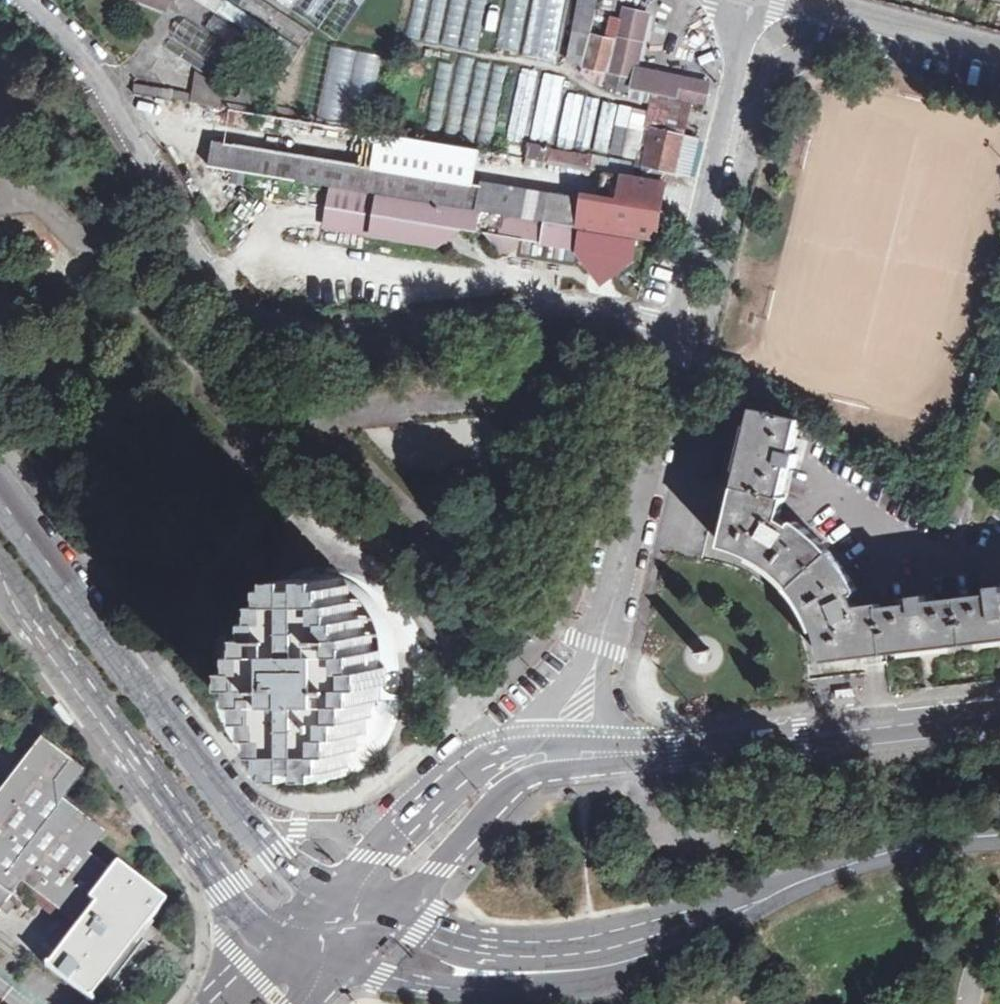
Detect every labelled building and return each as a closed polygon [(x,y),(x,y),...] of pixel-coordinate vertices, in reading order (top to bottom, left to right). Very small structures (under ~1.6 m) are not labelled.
[(312,34),(263,0),(222,0),(204,26),(281,79),(312,34)] [(366,0),(277,0),(338,41),(366,0)] [(408,37),(479,53),(490,0),(416,0),(408,37)] [(497,48),(557,59),(568,0),(506,0),(497,48)] [(596,0),(581,0),(568,56),(583,59),(581,66),(610,72),(617,44),(588,36),(590,23),(581,21),(586,0),(595,2),(596,0)] [(586,0),(581,21),(590,23),(595,2),(586,0)] [(691,101),(699,102),(703,83),(635,69),(648,14),(625,9),(617,44),(610,72),(634,77),(631,88),(655,93),(691,101)] [(608,37),(617,39),(621,20),(612,18),(608,37)] [(380,56),(332,47),(319,117),(367,126),(380,56)] [(508,64),(442,51),(426,133),(492,146),(508,64)] [(605,83),(629,91),(631,79),(607,74),(605,83)] [(134,92),(201,103),(203,94),(135,83),(134,92)] [(709,84),(703,83),(699,102),(705,103),(709,84)] [(655,93),(648,128),(650,128),(682,136),(691,101),(655,93)] [(624,154),(629,128),(619,126),(614,152),(624,154)] [(624,154),(624,157),(637,159),(642,130),(629,128),(624,154)] [(649,131),(646,145),(650,146),(643,176),(682,183),(684,174),(688,175),(697,140),(682,136),(650,128),(649,131)] [(649,131),(642,130),(637,159),(633,177),(642,178),(643,176),(650,146),(646,145),(649,131)] [(480,151),(380,133),(374,167),(215,140),(211,166),(580,228),(585,203),(474,185),(480,151)] [(528,144),(526,156),(548,159),(550,147),(528,144)] [(594,155),(550,147),(548,159),(548,163),(592,170),(594,155)] [(586,199),(582,228),(655,240),(664,183),(625,177),(621,205),(586,199)] [(636,239),(332,188),(325,227),(415,242),(416,234),(440,238),(440,240),(445,241),(461,230),(489,234),(501,252),(520,239),(522,236),(534,237),(534,241),(578,249),(592,271),(613,275),(632,260),(636,239)] [(416,234),(415,242),(438,246),(440,240),(440,238),(416,234)] [(825,662),(886,655),(879,602),(858,605),(853,595),(858,591),(852,582),(845,569),(836,558),(827,548),(817,537),(807,529),(796,521),(791,526),(781,520),(787,497),(782,496),(790,466),(795,467),(798,453),(793,452),(801,420),(757,409),(723,546),(737,550),(752,556),(767,564),(772,569),(782,577),(792,587),(799,597),(806,608),(815,625),(819,635),(823,648),(825,662)] [(400,708),(414,708),(414,717),(420,715),(424,708),(426,699),(428,689),(429,676),(428,666),(427,656),(425,645),(419,631),(414,621),(406,610),(397,599),(386,590),(375,582),(363,576),(348,571),(336,568),(323,568),(313,568),(302,570),(292,575),(281,581),(273,587),(264,594),(256,604),(252,611),(247,620),(244,629),(242,637),(241,644),(226,645),(226,634),(218,637),(215,649),(213,659),(212,668),(212,678),(212,688),(214,699),(217,711),(220,721),(224,728),(232,741),(241,751),(251,761),(262,769),(274,775),(286,780),(298,784),(310,785),(325,784),(338,781),(351,777),(359,773),(366,768),(373,762),(380,754),(386,746),(392,736),(396,725),(398,716),(400,708)] [(999,640),(999,586),(989,587),(990,594),(927,602),(927,594),(911,596),(912,603),(882,607),(882,602),(879,602),(886,655),(999,640)] [(831,695),(832,699),(853,697),(851,688),(830,690),(831,695)] [(90,854),(106,832),(63,799),(86,771),(41,737),(0,792),(0,912),(22,883),(50,904),(79,927),(49,965),(47,963),(45,966),(94,1003),(96,1001),(90,996),(140,929),(145,922),(148,925),(166,901),(117,863),(111,870),(90,854)] [(747,776),(748,783),(770,780),(769,776),(769,773),(747,776)]
